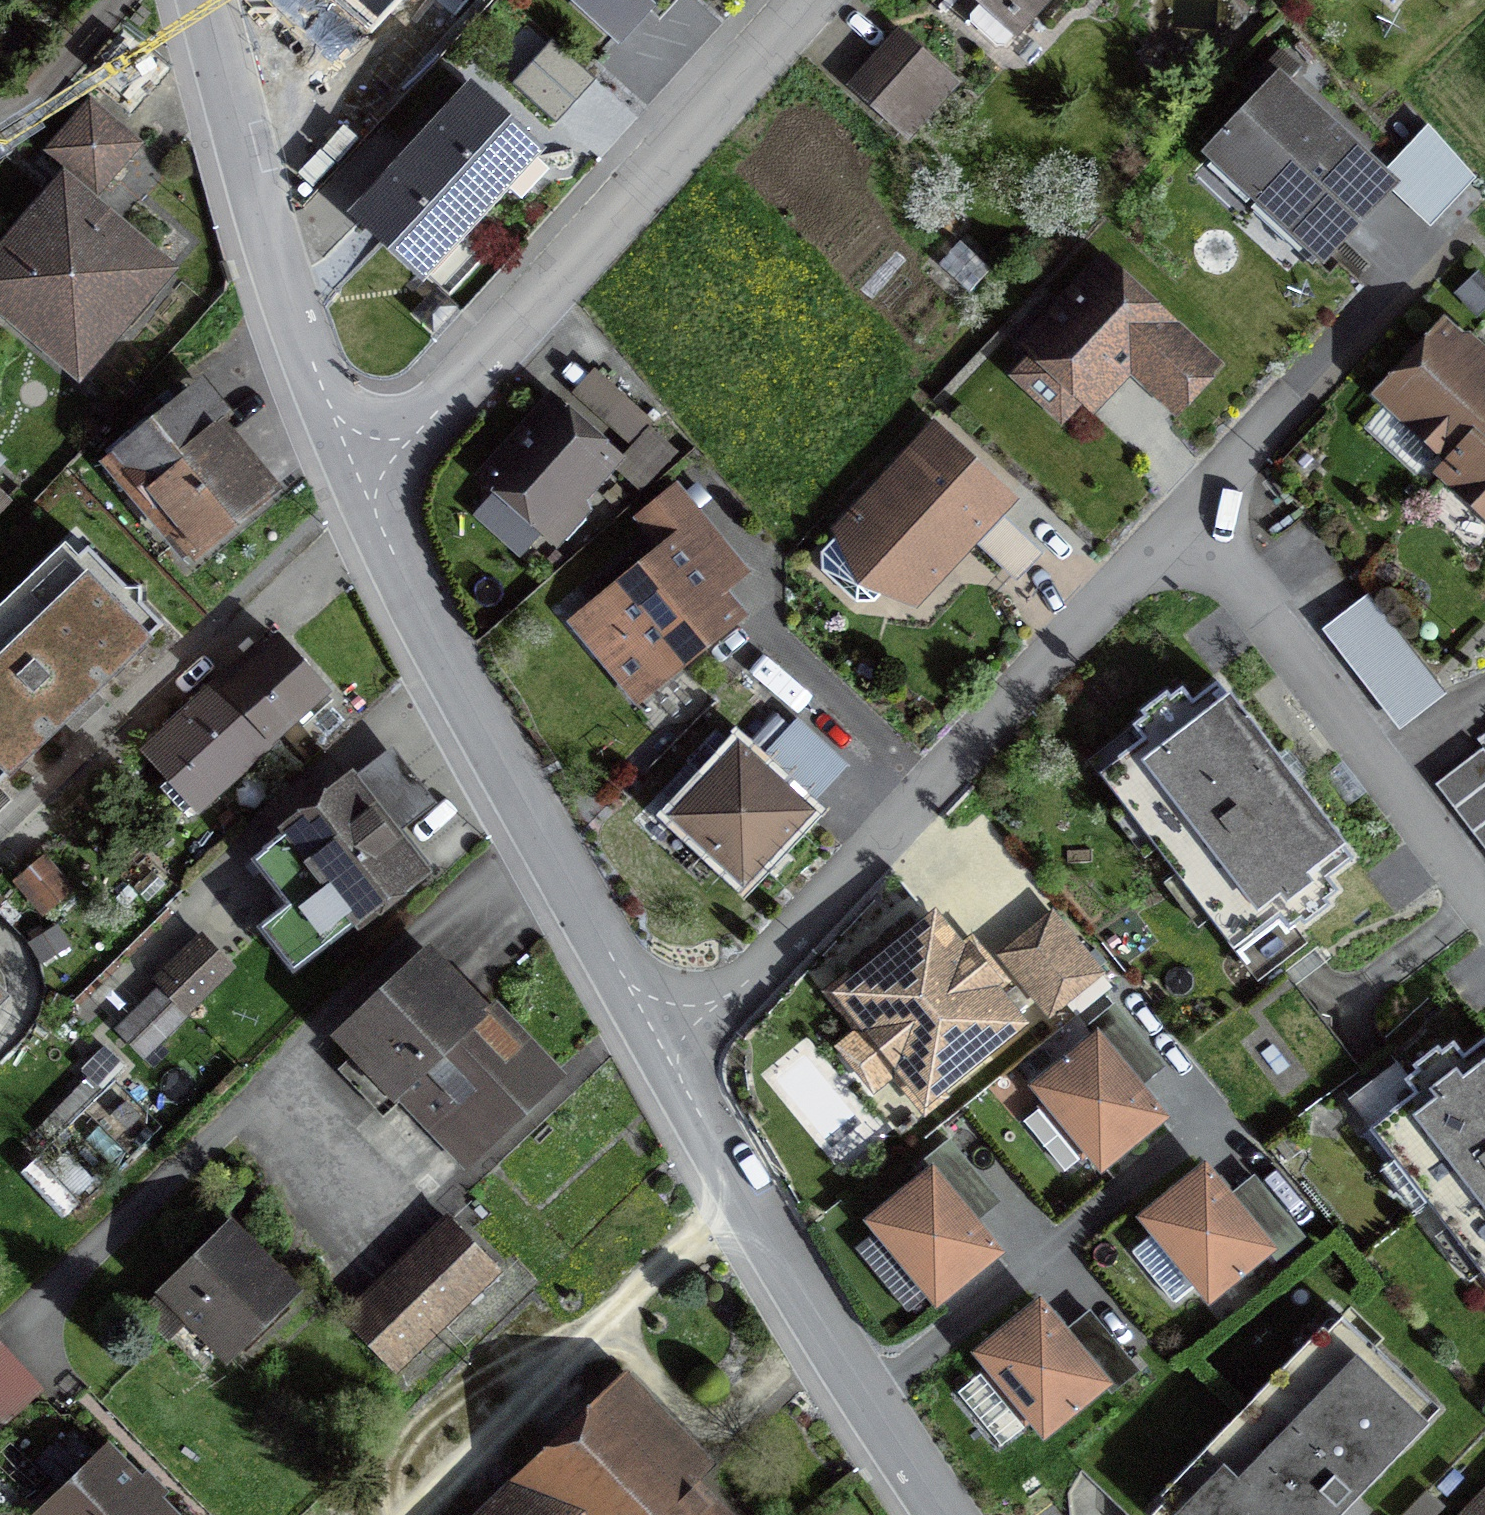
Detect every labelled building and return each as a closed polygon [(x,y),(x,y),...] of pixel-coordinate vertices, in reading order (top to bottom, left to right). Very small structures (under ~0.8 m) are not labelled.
[(401,75),(470,0),(316,0),(401,75)] [(614,42),(653,0),(568,0),(614,42)] [(979,5),(969,16),(969,24),(994,47),(1002,46),(1045,0),(973,0),(979,5)] [(946,83),(896,38),(851,88),(900,133),(946,83)] [(571,107),(590,86),(545,45),(526,66),(571,107)] [(1214,154),(1267,204),(1328,138),(1275,89),(1214,154)] [(405,149),(409,153),(472,212),(498,183),(494,180),(521,150),(525,153),(527,151),(467,96),(422,147),(413,139),(405,149)] [(132,147),(87,108),(48,153),(93,193),(132,147)] [(1267,204),(1320,253),(1382,187),(1328,138),(1267,204)] [(443,237),(446,240),(472,212),(409,153),(405,149),(395,160),(403,167),(358,218),(417,272),(419,270),(415,267),(443,237)] [(103,236),(53,193),(1,254),(5,316),(75,376),(164,272),(111,227),(103,236)] [(1101,267),(1026,348),(1088,406),(1126,366),(1173,410),(1211,370),(1101,267)] [(1442,333),(1382,398),(1453,465),(1443,476),(1445,477),(1484,435),(1484,374),(1442,333)] [(615,435),(635,413),(593,375),(572,397),(615,435)] [(184,403),(120,455),(165,510),(198,549),(262,497),(184,403)] [(575,431),(550,408),(486,479),(544,532),(546,529),(537,521),(557,500),(573,499),(608,460),(582,438),(579,441),(572,434),(575,431)] [(909,603),(1004,502),(932,434),(837,535),(818,555),(819,573),(853,605),(871,604),(890,584),(909,603)] [(1445,477),(1484,515),(1484,435),(1445,477)] [(662,542),(694,516),(678,496),(646,522),(662,542)] [(621,647),(647,650),(666,673),(732,618),(673,546),(592,612),(621,647)] [(162,636),(76,548),(0,622),(0,770),(12,782),(162,636)] [(1399,723),(1437,694),(1431,687),(1366,603),(1329,632),(1399,723)] [(232,675),(221,685),(270,739),(318,694),(274,644),(260,657),(252,648),(228,670),(232,675)] [(1325,880),(1350,861),(1214,684),(1189,703),(1179,690),(1167,699),(1164,694),(1137,714),(1141,719),(1129,728),(1139,741),(1115,760),(1250,938),(1275,919),(1285,932),(1297,923),(1301,928),(1327,908),(1323,903),(1335,894),(1325,880)] [(194,807),(270,739),(221,685),(202,703),(196,695),(159,729),(166,736),(146,754),(169,779),(156,791),(180,818),(193,806),(194,807)] [(825,771),(785,734),(753,769),(736,753),(674,819),(740,881),(802,815),(795,808),(825,771)] [(1480,751),(1432,787),(1484,856),(1484,758),(1480,751)] [(415,876),(346,786),(262,851),(277,872),(287,885),(290,884),(280,871),(299,856),(326,891),(318,898),(338,925),(347,918),(352,924),(415,876)] [(38,863),(18,881),(44,912),(65,894),(38,863)] [(1096,975),(1049,918),(999,958),(1046,1016),(1096,975)] [(959,958),(930,923),(841,996),(923,1098),(1013,1024),(984,989),(992,983),(967,952),(959,958)] [(228,926),(118,1033),(140,1055),(227,970),(224,968),(247,946),(228,926)] [(487,1136),(544,1082),(423,955),(336,1036),(355,1056),(337,1072),(377,1115),(425,1070),(487,1136)] [(10,997),(0,987),(0,1007),(10,997)] [(1164,1119),(1088,1027),(1028,1076),(1104,1168),(1164,1119)] [(1460,1057),(1450,1044),(1439,1053),(1435,1048),(1409,1068),(1413,1073),(1401,1082),(1411,1095),(1386,1114),(1484,1243),(1484,1038),(1460,1057)] [(1270,1243),(1199,1157),(1135,1210),(1206,1295),(1270,1243)] [(994,1243),(927,1162),(864,1214),(931,1295),(994,1243)] [(392,1371),(493,1273),(444,1222),(343,1320),(392,1371)] [(210,1343),(225,1357),(289,1294),(226,1230),(141,1314),(189,1364),(210,1343)] [(1106,1378),(1034,1291),(970,1343),(1042,1430),(1106,1378)] [(1342,1311),(1152,1506),(1161,1514),(1329,1514),(1438,1404),(1342,1311)] [(0,1368),(0,1423),(28,1400),(0,1368)] [(599,1401),(481,1514),(708,1514),(599,1401)] [(103,1437),(30,1507),(38,1514),(174,1514),(176,1513),(103,1437)] [(1474,1514),(1484,1514),(1484,1504),(1474,1514)]
